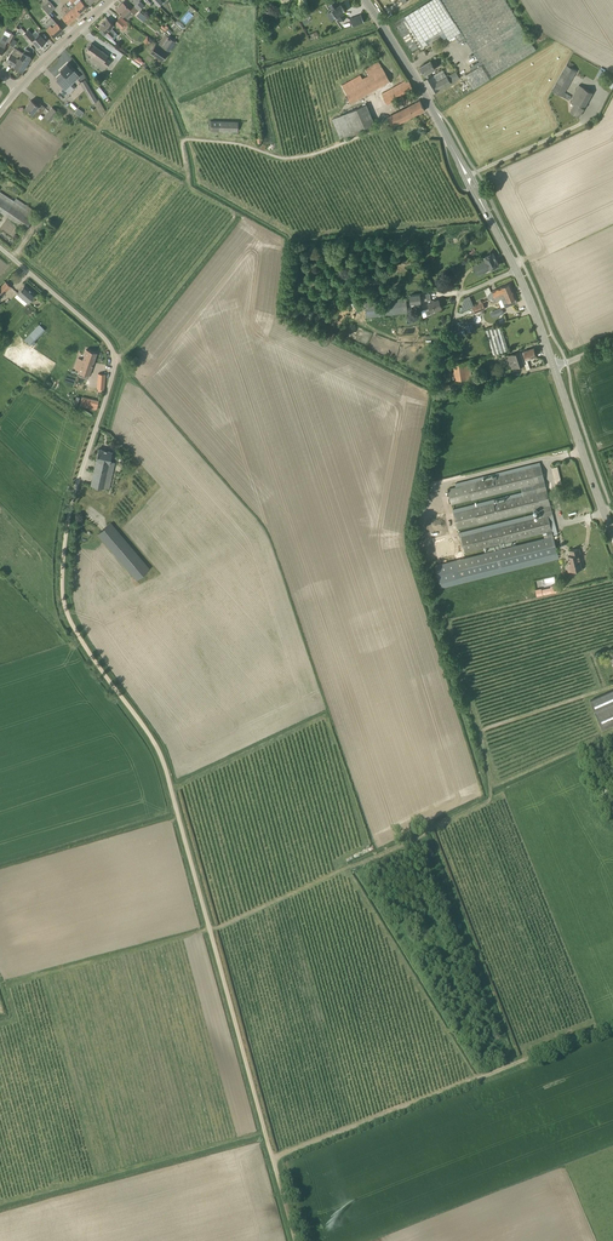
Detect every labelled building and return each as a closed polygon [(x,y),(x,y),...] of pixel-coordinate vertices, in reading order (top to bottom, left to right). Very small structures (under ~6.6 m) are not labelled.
[(72,2),(74,5),(80,12),(87,6),(81,0),(69,0),(72,2)] [(126,0),(125,0),(123,2),(116,9),(123,16),(123,15),(127,19),(133,13),(134,13),(137,11),(126,0)] [(139,0),(132,0),(135,4),(134,4),(139,10),(144,5),(139,0)] [(338,5),(335,0),(328,5),(331,10),(336,18),(339,22),(346,17),(343,13),(346,11),(340,4),(338,5)] [(479,84),(536,50),(505,0),(431,0),(404,17),(422,47),(427,44),(425,40),(443,30),(449,39),(455,36),(459,42),(465,38),(481,65),(466,74),(474,87),(479,84)] [(55,8),(49,1),(45,4),(52,11),(55,8)] [(66,4),(64,6),(68,11),(74,17),(80,12),(74,5),(72,2),(68,6),(66,4)] [(48,14),(52,11),(45,4),(42,7),(48,14)] [(68,11),(64,6),(62,8),(64,11),(65,10),(66,12),(62,16),(68,23),(74,17),(68,11)] [(140,11),(138,14),(143,19),(142,20),(147,24),(150,19),(140,11)] [(186,22),(193,14),(188,11),(182,19),(186,22)] [(352,26),(364,22),(361,14),(349,18),(352,26)] [(55,21),(51,17),(43,25),(47,29),(54,36),(62,29),(55,21)] [(126,25),(128,23),(121,17),(115,22),(121,28),(125,24),(126,25)] [(114,35),(109,30),(114,25),(107,18),(99,26),(101,28),(99,31),(104,36),(107,33),(111,38),(114,35)] [(45,42),(45,41),(39,34),(35,37),(28,30),(23,35),(26,39),(25,39),(30,45),(33,42),(38,47),(42,44),(43,45),(45,42)] [(15,35),(11,33),(9,37),(3,34),(0,40),(0,55),(5,45),(8,41),(11,43),(15,35)] [(169,51),(175,41),(165,34),(158,44),(169,51)] [(108,55),(91,43),(86,51),(91,55),(89,58),(105,69),(111,61),(106,58),(108,55)] [(162,61),(168,52),(156,43),(149,52),(162,61)] [(23,53),(15,47),(10,54),(6,61),(14,66),(14,67),(22,72),(26,64),(31,57),(23,52),(23,53)] [(390,81),(382,68),(378,60),(364,68),(368,76),(363,79),(360,75),(341,85),(344,89),(351,102),(390,81)] [(432,75),(430,72),(435,69),(431,61),(420,67),(425,75),(425,74),(427,78),(424,80),(432,94),(432,93),(440,89),(451,82),(460,77),(456,71),(447,76),(437,82),(433,75),(432,75)] [(79,76),(67,63),(60,70),(62,73),(57,78),(57,81),(65,90),(79,76)] [(569,100),(571,96),(565,92),(577,71),(567,65),(552,90),(569,100)] [(603,79),(607,73),(600,69),(596,75),(603,79)] [(98,101),(85,79),(80,82),(92,104),(98,101)] [(388,104),(414,89),(408,79),(382,94),(388,104)] [(579,117),(593,93),(579,85),(570,101),(574,104),(570,111),(579,117)] [(99,86),(96,89),(102,96),(105,94),(99,86)] [(38,106),(31,100),(25,108),(32,114),(37,117),(40,114),(45,107),(40,103),(38,106)] [(393,126),(425,110),(420,100),(388,117),(388,116),(388,117),(393,126)] [(366,105),(332,119),(341,140),(375,125),(366,105)] [(50,121),(58,112),(53,107),(45,116),(50,121)] [(74,113),(79,116),(82,111),(77,108),(74,113)] [(211,130),(238,132),(238,122),(211,120),(211,130)] [(0,192),(0,212),(26,229),(37,212),(16,198),(14,201),(0,192)] [(490,269),(499,264),(493,252),(484,257),(485,259),(473,266),(478,275),(490,269)] [(7,291),(11,286),(6,281),(0,287),(0,298),(7,291)] [(504,293),(513,290),(510,284),(501,287),(493,291),(495,295),(493,296),(494,298),(504,293)] [(28,302),(31,298),(35,294),(24,285),(17,293),(28,302)] [(517,302),(516,298),(513,290),(504,293),(494,298),(493,298),(495,302),(499,300),(502,299),(505,307),(517,302)] [(419,295),(410,296),(410,297),(411,304),(420,303),(421,303),(421,299),(420,295),(419,295)] [(464,298),(461,311),(472,307),(468,296),(464,298)] [(386,315),(408,312),(406,298),(365,303),(367,317),(372,317),(386,315)] [(431,298),(427,298),(430,307),(425,309),(427,315),(437,311),(436,310),(442,308),(438,299),(433,302),(431,298)] [(475,313),(485,309),(483,303),(472,307),(475,313)] [(494,317),(504,313),(502,307),(492,311),(494,317)] [(30,344),(44,329),(39,324),(24,339),(30,344)] [(493,354),(507,351),(508,350),(501,326),(500,326),(486,330),(493,354)] [(527,360),(532,358),(531,357),(536,355),(534,348),(524,351),(521,352),(523,360),(526,359),(527,360)] [(88,375),(89,375),(97,353),(86,349),(83,359),(78,358),(75,366),(80,368),(79,372),(80,371),(89,374),(88,375)] [(523,360),(521,352),(520,351),(508,355),(509,358),(511,365),(512,368),(525,364),(523,360)] [(456,380),(472,378),(470,361),(453,363),(456,380)] [(104,389),(105,374),(98,373),(97,388),(104,389)] [(103,402),(102,402),(83,395),(80,403),(100,410),(103,402)] [(108,488),(115,462),(110,461),(112,451),(98,448),(96,460),(91,485),(103,488),(103,487),(108,488)] [(446,499),(447,503),(451,502),(451,504),(452,504),(454,513),(429,519),(430,522),(426,523),(427,526),(430,525),(431,528),(428,529),(428,533),(432,532),(433,534),(457,528),(541,507),(543,516),(460,537),(426,545),(426,547),(423,548),(424,551),(427,550),(428,554),(425,554),(425,558),(429,557),(430,560),(463,552),(546,531),(548,538),(456,560),(431,566),(432,570),(429,571),(429,574),(433,573),(434,577),(430,578),(431,581),(435,580),(436,584),(460,578),(558,553),(552,530),(548,515),(553,514),(541,466),(536,467),(447,489),(448,492),(445,493),(445,496),(449,495),(450,499),(446,499)] [(137,580),(150,569),(111,523),(98,534),(137,580)] [(571,570),(576,569),(582,568),(578,554),(580,553),(579,548),(569,550),(570,555),(567,555),(569,564),(571,570)] [(550,586),(550,588),(552,593),(560,591),(559,584),(550,586)] [(612,725),(612,690),(590,700),(603,729),(612,725)]
